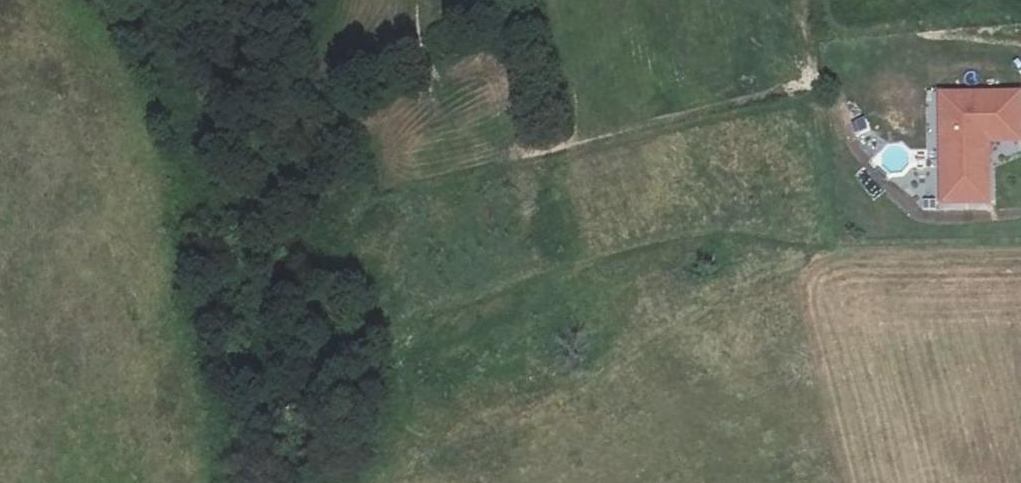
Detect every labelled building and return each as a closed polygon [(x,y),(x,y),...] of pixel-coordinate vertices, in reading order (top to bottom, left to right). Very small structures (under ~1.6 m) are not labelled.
[(1020,95),(962,96),(963,129),(955,129),(942,145),(943,203),(989,202),(988,142),(1020,142),(1020,95)] [(963,129),(962,96),(942,96),(942,145),(955,129),(963,129)]
